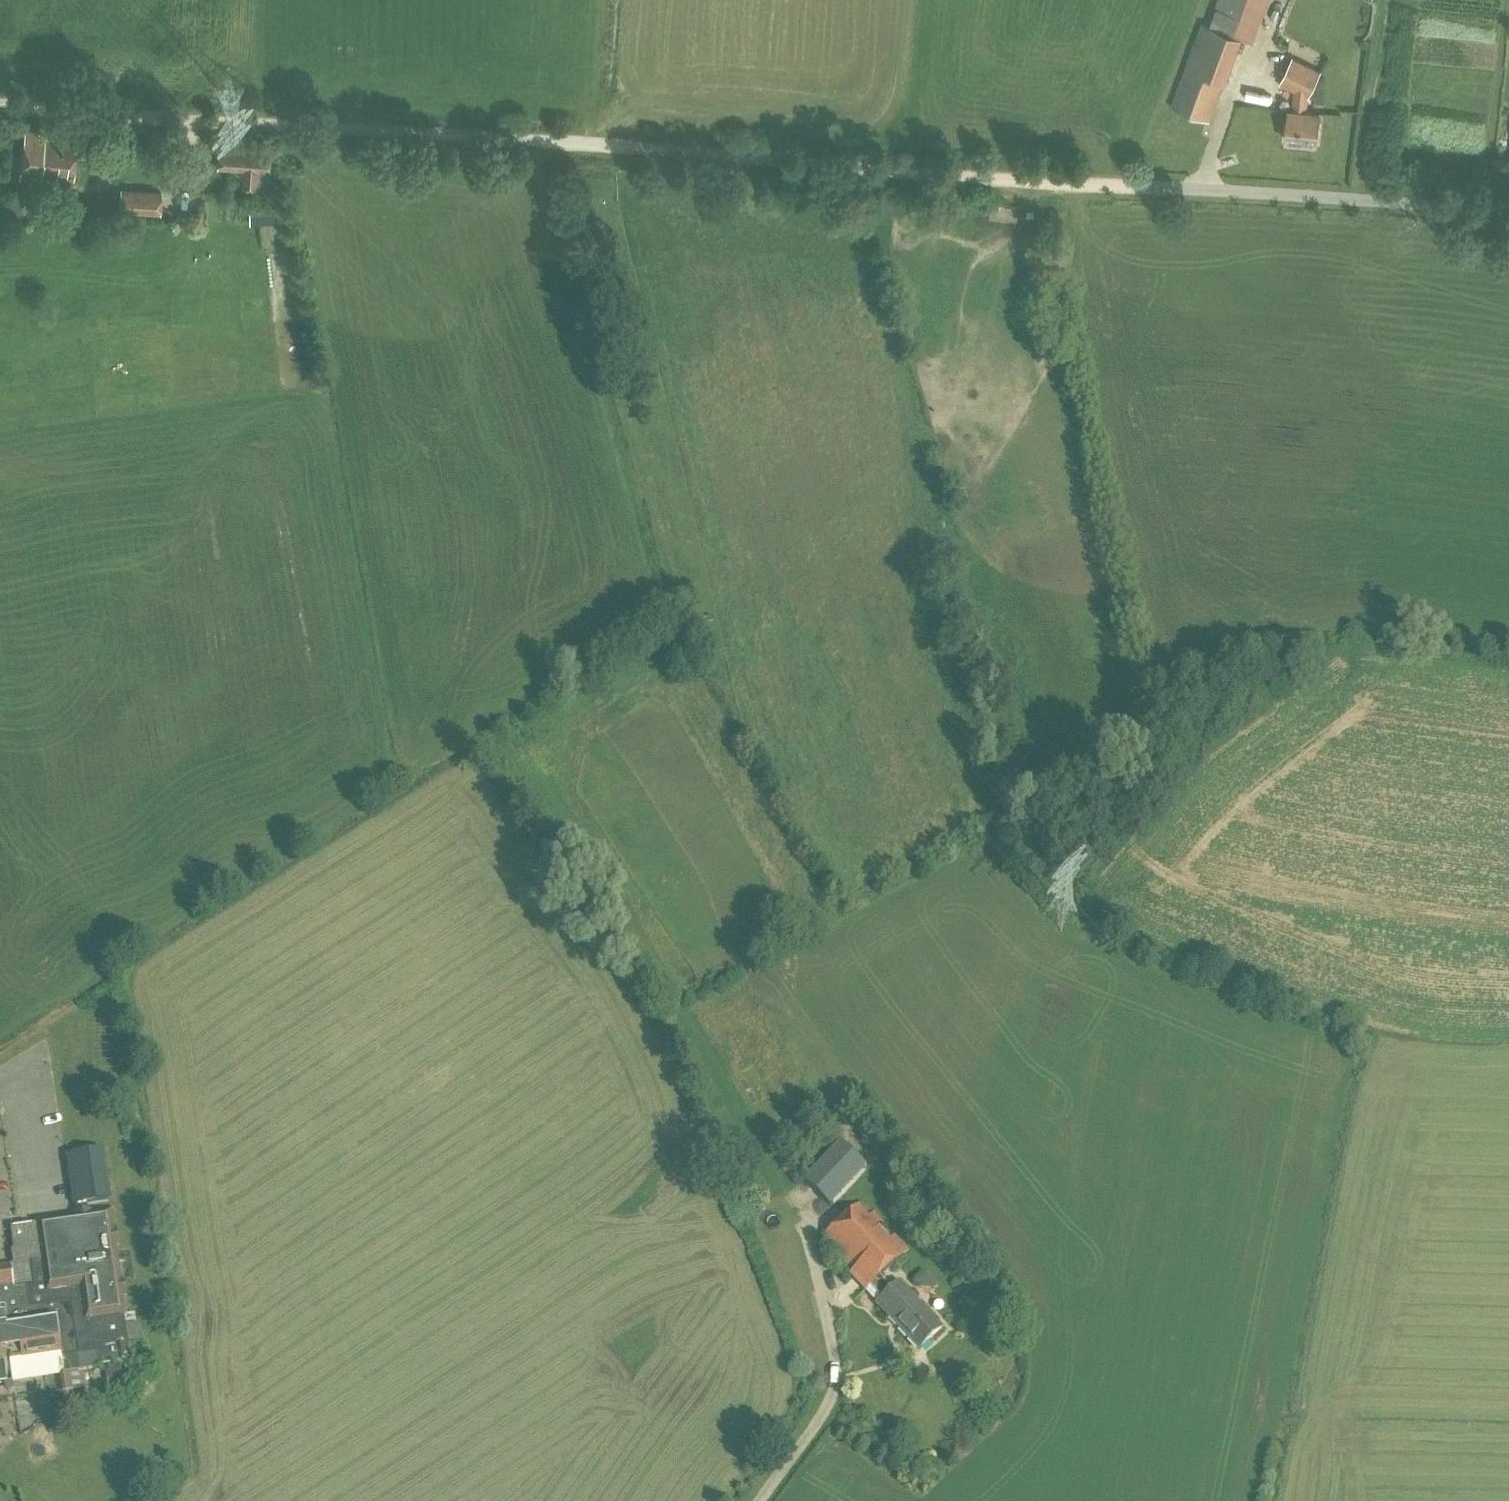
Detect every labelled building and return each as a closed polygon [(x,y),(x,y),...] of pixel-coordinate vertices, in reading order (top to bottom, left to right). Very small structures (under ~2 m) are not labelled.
[(1269,0),(1218,0),(1209,25),(1202,23),(1172,106),(1210,120),(1241,37),(1254,41),(1269,0)] [(1309,97),(1322,71),(1293,57),(1280,82),(1295,90),(1293,109),(1289,109),(1286,140),(1317,143),(1320,112),(1307,111),(1309,96),(1309,97)] [(75,179),(80,138),(47,135),(47,131),(26,128),(20,177),(42,179),(43,175),(75,179)] [(269,188),(272,152),(219,147),(217,168),(242,170),(241,185),(269,188)] [(162,213),(164,190),(121,187),(119,210),(162,213)] [(253,219),(281,217),(281,201),(252,202),(253,219)] [(802,1180),(829,1206),(865,1167),(838,1141),(802,1180)] [(76,1206),(78,1206),(79,1217),(89,1216),(88,1204),(108,1201),(101,1151),(69,1156),(76,1206)] [(892,1291),(879,1278),(903,1256),(858,1205),(822,1238),(853,1272),(851,1275),(866,1291),(869,1288),(880,1301),(877,1305),(909,1340),(919,1351),(941,1331),(931,1319),(899,1284),(892,1291)] [(121,1303),(125,1303),(114,1213),(89,1216),(79,1217),(75,1218),(76,1221),(11,1229),(16,1265),(0,1267),(0,1384),(5,1384),(2,1364),(59,1356),(61,1371),(59,1372),(61,1394),(86,1391),(84,1374),(130,1368),(121,1303)] [(849,1300),(856,1286),(846,1280),(839,1295),(849,1300)]
